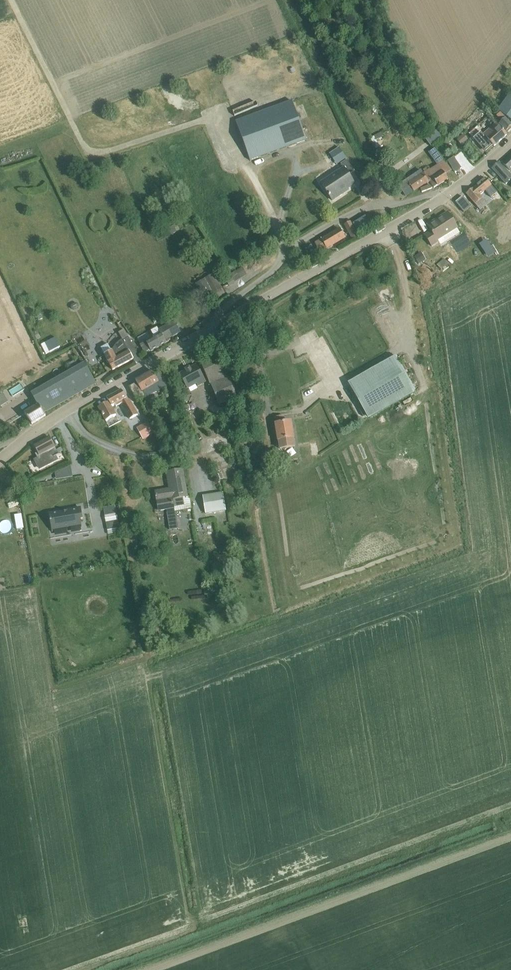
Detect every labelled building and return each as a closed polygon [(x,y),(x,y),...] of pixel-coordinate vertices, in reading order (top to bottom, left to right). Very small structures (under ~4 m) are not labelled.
[(510,120),(510,99),(501,113),(510,120)] [(292,101),(236,122),(250,161),(306,140),(292,101)] [(507,131),(510,126),(510,124),(500,113),(497,117),(502,121),(499,124),(507,131)] [(483,135),(494,147),(507,135),(496,123),(483,135)] [(377,141),(387,137),(385,131),(375,135),(377,141)] [(464,144),(471,138),(466,132),(459,138),(464,144)] [(473,150),(478,146),(473,139),(468,143),(473,150)] [(424,154),(433,148),(429,142),(421,147),(424,154)] [(436,146),(431,151),(441,162),(447,157),(436,146)] [(329,155),(336,165),(346,159),(339,148),(329,155)] [(509,172),(510,170),(510,156),(502,164),(509,172)] [(447,162),(455,173),(461,168),(454,158),(447,162)] [(321,183),(332,201),(342,195),(341,194),(355,185),(349,176),(354,172),(347,160),(340,164),(343,168),(321,183)] [(408,182),(400,187),(406,197),(414,191),(429,181),(434,187),(447,178),(445,175),(451,171),(445,161),(431,170),(430,169),(423,174),(421,171),(407,180),(408,182)] [(506,184),(510,180),(510,177),(499,163),(492,168),(506,184)] [(491,198),(497,193),(485,178),(466,194),(479,210),(486,205),(479,196),(485,191),(491,198)] [(455,203),(463,213),(470,207),(462,197),(455,203)] [(437,240),(457,228),(447,213),(427,225),(431,231),(424,235),(432,247),(439,242),(437,240)] [(360,230),(373,224),(369,216),(356,221),(360,230)] [(344,226),(352,240),(358,236),(350,222),(344,226)] [(177,224),(167,229),(170,235),(180,230),(177,224)] [(322,240),(315,244),(319,251),(331,245),(344,238),(340,230),(322,240)] [(490,258),(498,254),(490,239),(483,242),(490,258)] [(195,285),(204,299),(222,289),(213,274),(195,285)] [(151,332),(154,337),(140,345),(145,353),(151,349),(151,350),(170,340),(169,338),(180,333),(174,322),(158,331),(157,328),(151,332)] [(108,345),(101,348),(104,355),(112,370),(133,359),(139,356),(135,348),(135,349),(130,340),(124,330),(118,333),(122,340),(118,343),(116,344),(115,346),(114,348),(113,349),(112,351),(111,352),(108,345)] [(220,356),(201,364),(208,380),(219,405),(237,398),(220,356)] [(350,384),(356,394),(369,418),(413,394),(393,359),(350,384)] [(85,363),(79,366),(76,360),(67,365),(70,372),(31,394),(38,406),(25,413),(32,425),(45,416),(44,413),(96,383),(85,363)] [(206,382),(197,365),(190,369),(189,368),(186,370),(186,371),(179,375),(187,389),(196,384),(197,387),(206,382)] [(137,384),(129,388),(137,402),(157,391),(154,385),(159,383),(162,389),(172,384),(165,369),(154,375),(152,372),(136,382),(137,384)] [(0,392),(0,403),(8,419),(26,409),(27,411),(32,408),(28,401),(30,400),(25,391),(30,389),(25,379),(0,392)] [(122,390),(115,394),(107,398),(109,402),(98,408),(106,422),(116,416),(111,407),(115,405),(116,407),(121,404),(129,420),(137,415),(130,402),(128,402),(122,390)] [(276,424),(279,441),(280,450),(282,449),(285,451),(287,448),(294,447),(290,422),(284,423),(283,417),(275,418),(276,424)] [(139,426),(145,438),(157,432),(151,420),(139,426)] [(49,437),(34,445),(39,455),(37,456),(36,455),(35,455),(37,458),(35,459),(38,465),(51,458),(52,461),(59,458),(60,459),(49,437)] [(71,466),(55,473),(56,481),(73,478),(71,466)] [(184,506),(183,498),(187,497),(184,470),(168,472),(170,489),(156,491),(158,510),(173,508),(184,506)] [(223,493),(203,496),(205,515),(226,512),(223,493)] [(9,498),(11,511),(21,510),(19,497),(9,498)] [(116,529),(119,529),(114,506),(103,508),(107,531),(116,529)] [(81,520),(83,520),(81,509),(71,511),(71,510),(67,511),(67,512),(61,513),(61,512),(49,514),(52,530),(81,524),(81,520)] [(1,530),(12,532),(14,522),(3,520),(1,530)]
